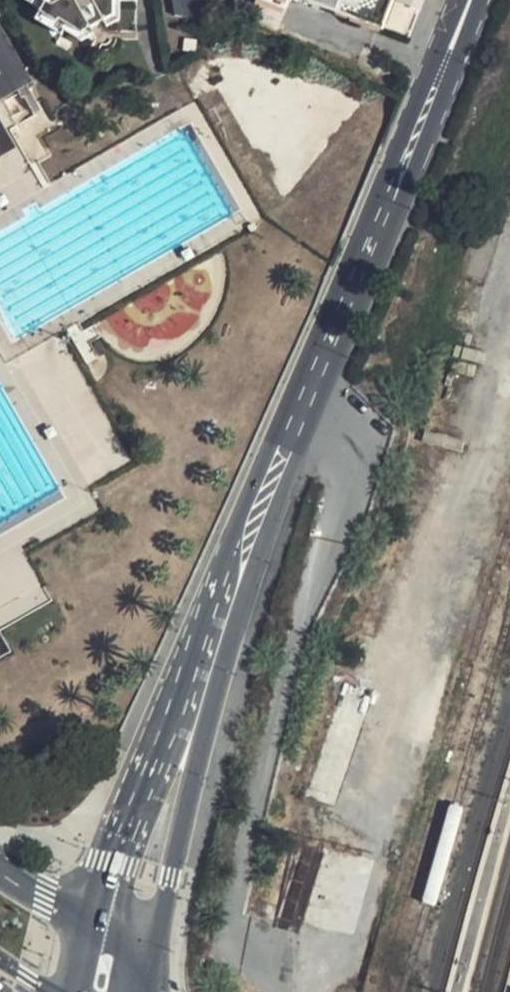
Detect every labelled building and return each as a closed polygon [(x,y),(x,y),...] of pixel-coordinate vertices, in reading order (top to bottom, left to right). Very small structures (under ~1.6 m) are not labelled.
[(49,1),(43,11),(59,19),(60,17),(84,30),(114,14),(115,0),(47,0),(49,1)] [(208,27),(202,0),(172,0),(177,26),(208,27)] [(350,19),(352,15),(379,26),(388,0),(300,0),(350,19)] [(200,36),(188,36),(185,47),(198,49),(200,36)]
